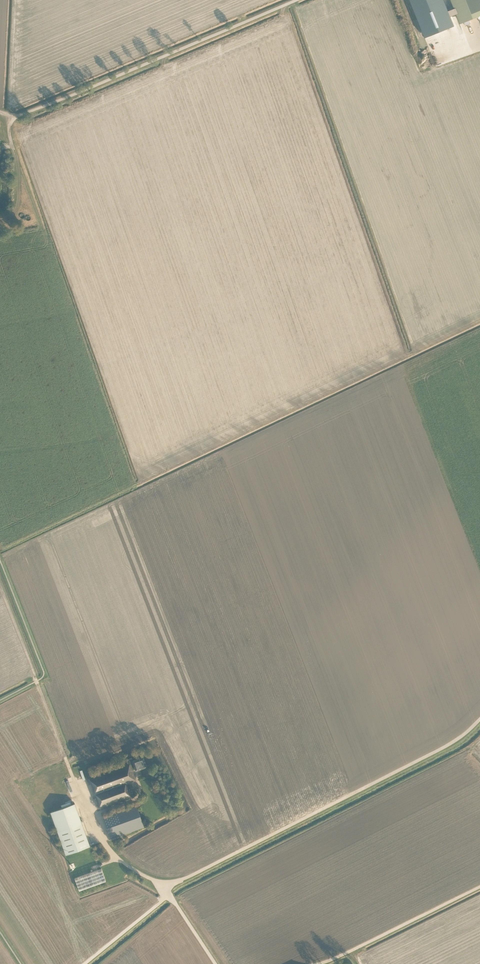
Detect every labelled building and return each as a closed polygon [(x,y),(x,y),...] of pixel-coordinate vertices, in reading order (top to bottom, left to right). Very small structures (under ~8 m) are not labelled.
[(444,0),(411,0),(426,37),(454,26),(450,17),(458,14),(456,8),(448,11),(444,0)] [(462,23),(479,16),(479,0),(453,0),(462,23)] [(132,797),(127,785),(127,783),(136,780),(132,769),(135,768),(136,770),(147,766),(143,756),(133,760),(132,758),(126,760),(127,763),(89,777),(100,809),(132,797)] [(90,847),(74,804),(52,812),(66,855),(90,847)] [(144,826),(137,804),(103,816),(110,838),(144,826)] [(106,880),(101,868),(75,878),(79,890),(106,880)]
